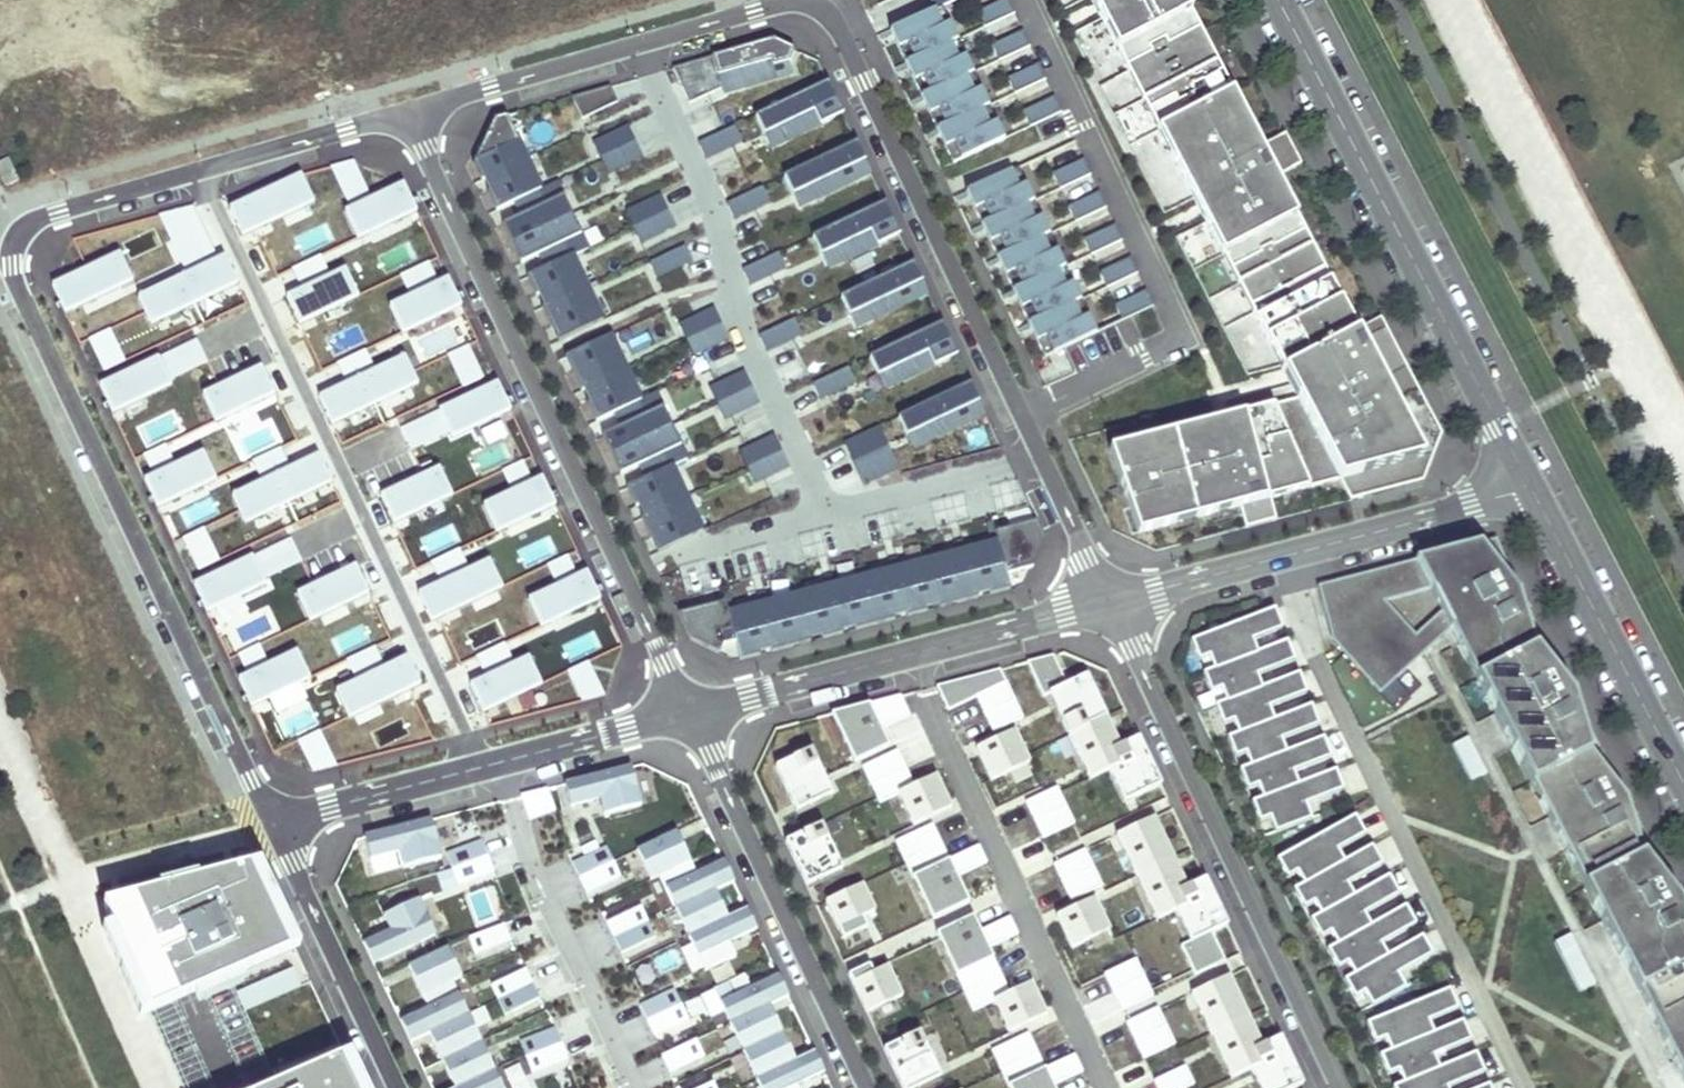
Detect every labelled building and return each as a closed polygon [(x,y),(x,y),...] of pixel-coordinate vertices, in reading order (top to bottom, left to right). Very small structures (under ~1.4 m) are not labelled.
[(965,155),(1010,132),(1000,111),(993,115),(986,102),(992,99),(983,80),(977,83),(969,67),(976,63),(967,45),(960,49),(954,36),(961,32),(952,13),(946,16),(938,0),(894,22),(903,38),(909,35),(917,51),(910,54),(918,72),(925,68),(932,82),(925,86),(934,104),(941,100),(948,116),(941,120),(950,138),(956,136),(965,155)] [(979,5),(986,21),(1014,8),(1011,0),(990,0),(979,5)] [(1205,38),(1186,0),(1089,0),(1128,75),(1205,38)] [(1023,26),(995,40),(1002,56),(1030,42),(1023,26)] [(1272,165),(1205,38),(1128,75),(1232,266),(1303,228),(1288,197),(1282,185),(1272,165)] [(769,41),(709,59),(714,73),(716,78),(737,71),(742,89),(789,76),(786,64),(792,51),(769,41)] [(714,73),(709,59),(670,70),(679,89),(714,73)] [(1038,59),(1010,73),(1017,88),(1045,74),(1038,59)] [(737,71),(716,78),(720,90),(722,96),(742,89),(737,71)] [(714,73),(679,89),(687,105),(720,90),(716,78),(714,73)] [(610,87),(572,98),(582,119),(617,102),(610,87)] [(831,107),(822,87),(750,121),(759,140),(776,131),(782,144),(824,124),(837,118),(831,107)] [(1053,91),(1025,105),(1033,122),(1061,108),(1053,91)] [(685,110),(694,141),(721,133),(712,101),(685,110)] [(473,163),(481,180),(496,173),(526,159),(506,116),(494,120),(473,163)] [(825,126),(824,124),(782,144),(776,131),(759,140),(765,154),(825,126)] [(587,148),(595,164),(630,147),(623,131),(587,148)] [(693,149),(701,165),(736,148),(728,132),(693,149)] [(595,164),(603,180),(638,163),(630,147),(595,164)] [(853,151),(851,147),(779,182),(788,200),(805,192),(811,204),(853,185),(847,172),(860,166),(853,151)] [(1082,153),(1053,167),(1061,183),(1089,169),(1082,153)] [(1282,185),(1288,197),(1310,186),(1307,182),(1293,154),(1272,165),(1282,185)] [(0,159),(0,174),(5,185),(19,179),(8,156),(0,159)] [(541,189),(526,159),(496,173),(501,185),(487,192),(491,201),(496,211),(513,202),(521,199),(541,189)] [(1049,328),(1056,344),(1100,325),(1092,307),(1083,310),(1076,293),(1083,290),(1076,273),(1068,276),(1062,262),(1068,259),(1059,239),(1053,242),(1047,228),(1053,226),(1045,206),(1040,209),(1033,192),(1038,190),(1031,174),(1025,177),(1019,164),(972,185),(978,200),(987,196),(994,212),(985,215),(993,233),(1002,230),(1009,247),(1001,250),(1010,269),(1018,266),(1023,279),(1017,281),(1025,299),(1033,295),(1041,312),(1035,314),(1042,331),(1049,328)] [(866,179),(860,166),(847,172),(853,185),(811,204),(805,192),(788,200),(794,214),(866,179)] [(496,173),(481,180),(487,192),(501,185),(496,173)] [(301,176),(230,210),(243,237),(314,203),(301,176)] [(541,189),(521,199),(527,212),(519,216),(502,224),(506,231),(511,243),(572,214),(557,182),(541,189)] [(401,185),(343,214),(356,241),(414,212),(401,185)] [(1097,186),(1069,200),(1076,216),(1105,203),(1097,186)] [(722,209),(729,225),(764,208),(757,192),(722,209)] [(527,212),(521,199),(513,202),(519,216),(527,212)] [(621,217),(628,233),(663,216),(656,200),(621,217)] [(881,210),(880,207),(808,242),(817,260),(834,252),(840,264),(882,244),(895,238),(881,210)] [(572,214),(511,243),(521,263),(538,254),(545,251),(552,264),(572,255),(588,247),(572,214)] [(628,233),(636,249),(671,232),(663,216),(628,233)] [(1115,224),(1086,238),(1091,249),(1120,235),(1115,224)] [(1354,325),(1303,228),(1232,266),(1298,397),(1345,489),(1426,464),(1356,329),(1354,325)] [(183,283),(210,270),(197,243),(170,256),(183,283)] [(883,246),(882,244),(840,264),(834,252),(817,260),(823,274),(883,246)] [(552,264),(545,251),(538,254),(544,268),(552,264)] [(645,268),(653,284),(688,268),(680,251),(645,268)] [(64,313),(132,280),(119,253),(51,286),(64,313)] [(587,285),(572,255),(552,264),(544,268),(527,276),(536,295),(551,288),(556,300),(587,285)] [(1129,256),(1100,268),(1107,283),(1135,269),(1129,256)] [(738,275),(745,292),(780,275),(773,259),(738,275)] [(183,283),(176,287),(189,314),(232,293),(231,291),(219,266),(210,270),(183,283)] [(918,286),(909,268),(837,302),(846,320),(863,312),(869,325),(911,305),(905,292),(918,286)] [(285,297),(298,324),(357,296),(344,269),(285,297)] [(447,279),(388,307),(401,334),(460,306),(447,279)] [(556,300),(542,307),(556,337),(558,342),(603,320),(587,285),(556,300)] [(922,296),(918,286),(905,292),(911,305),(869,325),(863,312),(846,320),(852,334),(924,300),(922,296)] [(189,314),(176,287),(133,308),(146,335),(151,332),(189,314)] [(551,288),(536,295),(539,301),(542,307),(556,300),(551,288)] [(1144,288),(1115,301),(1121,313),(1150,301),(1144,288)] [(675,330),(682,346),(718,329),(710,313),(675,330)] [(757,337),(765,353),(800,337),(793,320),(757,337)] [(953,359),(938,328),(866,362),(875,380),(892,372),(898,385),(940,365),(953,359)] [(718,329),(682,346),(690,362),(725,345),(718,329)] [(567,364),(580,392),(595,385),(625,371),(609,336),(564,358),(567,364)] [(768,354),(786,390),(811,377),(792,341),(768,354)] [(400,365),(357,386),(370,413),(413,392),(400,365)] [(941,366),(940,365),(898,385),(892,372),(875,380),(881,394),(941,366)] [(154,368),(95,396),(108,423),(167,395),(154,368)] [(639,401),(625,371),(595,385),(600,397),(586,404),(588,408),(595,423),(612,414),(619,411),(639,401)] [(808,390),(816,406),(851,389),(843,373),(808,390)] [(257,376),(198,405),(211,432),(270,403),(257,376)] [(705,393),(713,409),(748,392),(740,376),(705,393)] [(595,385),(580,392),(586,404),(600,397),(595,385)] [(357,386),(314,407),(327,434),(370,413),(357,386)] [(976,406),(967,388),(895,422),(904,441),(921,432),(927,445),(969,425),(963,412),(976,406)] [(493,391),(434,419),(448,446),(506,418),(493,391)] [(748,392),(713,409),(720,425),(755,408),(748,392)] [(601,436),(610,455),(671,426),(655,393),(639,401),(619,411),(626,424),(618,427),(602,435),(601,436)] [(1266,510),(1345,489),(1298,397),(1110,446),(1142,545),(1240,517),(1245,516),(1266,510)] [(982,420),(976,406),(963,412),(969,425),(927,445),(921,432),(904,441),(910,455),(982,420)] [(626,424),(619,411),(612,414),(618,427),(626,424)] [(671,426),(610,455),(619,475),(622,473),(637,466),(644,463),(651,476),(671,467),(687,459),(671,426)] [(839,449),(847,465),(882,448),(875,432),(839,449)] [(735,456),(743,473),(778,456),(770,440),(735,456)] [(882,448),(847,465),(852,475),(887,458),(882,448)] [(778,456),(743,473),(751,489),(786,472),(778,456)] [(852,475),(859,491),(895,474),(887,458),(852,475)] [(199,462),(140,490),(153,517),(212,489),(199,462)] [(651,476),(644,463),(637,466),(643,480),(651,476)] [(314,464),(271,485),(284,512),(328,491),(314,464)] [(685,497),(671,467),(651,476),(643,480),(626,488),(635,507),(650,500),(655,512),(685,497)] [(435,477),(377,505),(390,532),(448,504),(435,477)] [(228,506),(241,533),(284,512),(271,485),(228,506)] [(493,540),(552,512),(538,485),(480,513),(493,540)] [(655,512),(640,518),(650,539),(657,553),(702,532),(685,497),(655,512)] [(650,500),(635,507),(638,513),(640,518),(655,512),(650,500)] [(1245,516),(1240,517),(1244,532),(1251,530),(1272,525),(1266,510),(1245,516)] [(984,528),(987,538),(992,537),(989,526),(984,528)] [(992,537),(995,548),(1003,579),(1005,579),(1029,572),(1042,545),(1033,526),(992,537)] [(992,537),(987,538),(990,550),(995,548),(992,537)] [(1330,646),(1376,697),(1447,632),(1472,685),(1469,686),(1525,795),(1529,793),(1580,894),(1577,895),(1610,958),(1633,1004),(1637,1002),(1662,1051),(1681,1087),(1683,1087),(1683,946),(1678,927),(1682,925),(1679,920),(1675,915),(1636,866),(1639,864),(1627,823),(1632,819),(1630,816),(1622,807),(1588,763),(1584,765),(1571,719),(1574,717),(1576,716),(1572,712),(1567,705),(1528,657),(1531,655),(1519,615),(1523,612),(1524,611),(1522,609),(1514,598),(1505,571),(1496,542),(1475,547),(1411,563),(1314,590),(1330,646)] [(955,559),(963,557),(960,545),(952,547),(955,559)] [(1003,579),(995,548),(990,550),(963,557),(971,588),(984,585),(987,598),(987,599),(1004,595),(1007,594),(1003,579)] [(955,559),(925,567),(933,599),(936,611),(949,608),(949,609),(967,604),(975,602),(974,601),(971,588),(963,557),(955,559)] [(896,574),(893,563),(885,565),(888,576),(892,575),(896,574)] [(249,566),(190,595),(203,622),(262,593),(249,566)] [(933,599),(925,567),(896,574),(892,575),(900,607),(904,620),(904,621),(913,619),(924,616),(924,615),(920,602),(933,599)] [(415,603),(428,630),(499,595),(486,569),(415,603)] [(860,584),(865,583),(862,571),(857,573),(860,584)] [(855,585),(860,584),(857,573),(852,574),(855,585)] [(352,575),(293,603),(306,630),(365,602),(352,575)] [(872,630),(892,625),(891,623),(888,610),(900,607),(892,575),(888,576),(865,583),(860,584),(872,630)] [(584,579),(525,607),(538,635),(597,607),(584,579)] [(831,592),(828,580),(821,582),(824,594),(827,593),(831,592)] [(853,633),(853,635),(863,633),(872,630),(860,584),(855,585),(831,592),(827,593),(836,624),(849,620),(853,633)] [(971,588),(974,601),(987,598),(984,585),(971,588)] [(824,594),(795,601),(803,632),(816,629),(819,642),(820,644),(829,642),(840,639),(839,637),(836,624),(827,593),(824,594)] [(719,598),(722,608),(727,607),(724,596),(719,598)] [(759,598),(754,600),(757,611),(762,610),(759,598)] [(920,602),(924,615),(936,611),(933,599),(920,602)] [(803,632),(795,601),(762,610),(757,611),(765,642),(769,656),(769,658),(795,651),(794,649),(798,648),(807,645),(803,632)] [(1205,652),(1210,665),(1210,666),(1244,653),(1244,652),(1238,639),(1279,623),(1278,621),(1271,604),(1187,637),(1195,656),(1205,652)] [(727,607),(722,608),(725,620),(730,618),(727,607)] [(900,607),(888,610),(891,623),(904,620),(900,607)] [(722,608),(675,621),(687,647),(716,660),(722,658),(734,655),(725,620),(722,608)] [(765,642),(757,611),(730,618),(725,620),(734,655),(737,666),(757,661),(756,659),(753,646),(765,642)] [(849,620),(836,624),(839,637),(853,633),(849,620)] [(816,629),(803,632),(807,645),(819,642),(816,629)] [(1251,671),(1292,656),(1290,653),(1284,636),(1244,652),(1244,653),(1210,666),(1210,665),(1200,669),(1207,688),(1217,684),(1222,697),(1223,698),(1256,685),(1256,684),(1251,671)] [(765,642),(753,646),(756,659),(769,656),(765,642)] [(296,651),(237,680),(250,707),(309,678),(296,651)] [(1066,685),(1052,656),(1029,663),(1044,696),(1050,693),(1056,706),(1069,734),(1106,717),(1086,675),(1066,685)] [(481,713),(540,684),(527,657),(468,685),(481,713)] [(347,727),(418,693),(405,666),(334,700),(347,727)] [(1268,716),(1263,703),(1304,687),(1303,685),(1296,668),(1256,684),(1256,685),(1223,698),(1222,697),(1212,701),(1219,720),(1230,716),(1235,729),(1235,730),(1269,717),(1268,716)] [(999,670),(936,687),(948,711),(975,697),(1005,683),(999,670)] [(1005,683),(975,697),(992,733),(1022,718),(1005,683)] [(910,716),(900,696),(831,714),(854,763),(889,746),(884,736),(881,730),(910,716)] [(1281,748),(1276,735),(1316,720),(1315,716),(1309,700),(1268,716),(1269,717),(1235,730),(1235,729),(1224,733),(1232,752),(1242,748),(1247,761),(1248,762),(1281,749),(1281,748)] [(1120,747),(1106,717),(1069,734),(1087,772),(1090,779),(1109,770),(1118,766),(1111,751),(1120,747)] [(1029,764),(1013,731),(975,750),(977,754),(990,782),(1029,764)] [(1281,749),(1248,762),(1247,761),(1237,765),(1244,784),(1255,780),(1260,793),(1260,795),(1294,781),(1293,780),(1288,767),(1329,752),(1327,748),(1321,733),(1281,748),(1281,749)] [(1130,800),(1161,785),(1138,738),(1120,747),(1111,751),(1118,766),(1109,770),(1124,802),(1130,800)] [(1465,740),(1450,748),(1468,784),(1484,776),(1465,740)] [(826,781),(811,750),(775,767),(796,811),(832,794),(826,781)] [(912,782),(898,752),(863,768),(880,804),(899,795),(914,827),(952,809),(937,777),(914,787),(912,782)] [(1309,814),(1303,799),(1341,784),(1340,780),(1334,765),(1293,780),(1294,781),(1260,795),(1260,793),(1249,797),(1257,816),(1267,812),(1273,828),(1309,814)] [(641,805),(631,767),(565,785),(571,807),(600,799),(604,815),(641,805)] [(556,813),(549,788),(523,795),(530,820),(556,813)] [(1026,804),(1044,840),(1075,826),(1057,789),(1026,804)] [(1351,813),(1273,857),(1283,875),(1292,870),(1299,882),(1300,883),(1331,865),(1331,864),(1324,852),(1361,831),(1358,826),(1351,813)] [(1173,858),(1154,817),(1115,836),(1117,841),(1134,876),(1173,858)] [(432,819),(366,837),(371,858),(401,851),(405,867),(443,857),(432,819)] [(823,823),(787,840),(809,885),(844,868),(842,863),(823,823)] [(949,859),(932,824),(895,842),(933,919),(969,902),(960,884),(957,877),(987,863),(978,845),(949,859)] [(637,851),(651,880),(660,875),(690,860),(677,832),(637,851)] [(448,853),(454,869),(489,855),(483,840),(448,853)] [(1299,882),(1290,887),(1300,905),(1309,900),(1316,912),(1317,913),(1348,895),(1348,894),(1341,882),(1378,861),(1376,858),(1368,843),(1331,864),(1331,865),(1300,883),(1299,882)] [(579,878),(613,861),(606,847),(572,863),(579,878)] [(1103,887),(1085,850),(1055,865),(1072,902),(1103,887)] [(454,869),(460,884),(495,871),(489,855),(454,869)] [(1137,881),(1155,920),(1175,911),(1184,907),(1178,892),(1188,887),(1173,858),(1134,876),(1137,881)] [(690,860),(660,875),(676,909),(715,890),(734,882),(724,861),(697,874),(690,860)] [(613,861),(579,878),(586,893),(620,876),(613,861)] [(301,946),(261,862),(250,864),(291,951),(301,946)] [(104,903),(114,926),(152,1012),(197,992),(241,973),(291,951),(250,864),(199,878),(161,888),(104,903)] [(1317,913),(1316,912),(1307,917),(1317,935),(1326,930),(1333,942),(1334,943),(1365,925),(1364,924),(1357,910),(1394,889),(1391,884),(1385,873),(1348,894),(1348,895),(1317,913)] [(160,885),(161,888),(199,878),(198,875),(160,885)] [(1227,926),(1204,879),(1188,887),(1178,892),(1184,907),(1175,911),(1190,942),(1180,947),(1194,976),(1208,970),(1216,966),(1211,955),(1219,951),(1211,934),(1227,926)] [(874,912),(861,885),(825,903),(842,940),(866,928),(861,918),(874,912)] [(715,890),(676,909),(689,937),(728,918),(715,890)] [(391,930),(364,943),(374,964),(436,934),(419,899),(384,915),(391,930)] [(1110,932),(1095,900),(1061,917),(1057,919),(1072,950),(1110,932)] [(1334,943),(1333,942),(1324,947),(1334,965),(1343,960),(1350,972),(1351,973),(1382,955),(1381,954),(1374,940),(1411,919),(1410,916),(1402,903),(1364,924),(1365,925),(1334,943)] [(614,938),(648,922),(641,907),(607,924),(614,938)] [(757,929),(747,909),(728,918),(689,937),(705,971),(736,956),(730,942),(757,929)] [(979,932),(971,916),(935,934),(963,993),(1000,976),(989,954),(987,948),(1016,934),(1008,918),(979,932)] [(648,922),(614,938),(622,953),(656,937),(648,922)] [(505,923),(469,937),(475,952),(511,938),(505,923)] [(152,1012),(114,926),(104,930),(142,1016),(152,1012)] [(1382,955),(1351,973),(1350,972),(1341,977),(1351,995),(1360,990),(1368,1004),(1402,985),(1394,971),(1430,951),(1427,947),(1419,933),(1381,954),(1382,955)] [(1568,937),(1553,945),(1578,993),(1594,985),(1568,937)] [(454,979),(462,975),(448,946),(409,965),(422,994),(453,980),(454,979)] [(1224,962),(1219,951),(1211,955),(1216,966),(1224,962)] [(1153,995),(1135,959),(1104,973),(1121,1009),(1153,995)] [(869,966),(849,976),(867,1014),(903,997),(888,967),(873,974),(871,970),(869,966)] [(491,984),(498,999),(532,982),(525,967),(491,984)] [(241,973),(197,992),(201,1002),(246,982),(241,973)] [(745,974),(714,989),(730,1023),(770,1005),(789,996),(779,976),(752,988),(745,974)] [(1232,975),(1190,995),(1199,1012),(1216,1048),(1231,1079),(1250,1070),(1260,1065),(1253,1051),(1265,1045),(1232,975)] [(1005,987),(1000,976),(963,993),(972,1012),(993,1002),(1008,1033),(1045,1015),(1030,983),(1008,993),(1005,987)] [(429,1008),(401,1021),(410,1041),(429,1032),(469,1013),(454,979),(453,980),(422,994),(429,1008)] [(532,982),(498,999),(506,1014),(540,998),(532,982)] [(1420,1034),(1414,1019),(1455,1002),(1454,998),(1447,983),(1363,1018),(1371,1037),(1381,1033),(1387,1048),(1388,1049),(1421,1035),(1420,1034)] [(649,1020),(683,1004),(676,989),(642,1005),(649,1020)] [(649,1020),(656,1035),(691,1019),(683,1004),(649,1020)] [(770,1005),(730,1023),(744,1051),(783,1033),(770,1005)] [(1176,1045),(1158,1009),(1127,1024),(1145,1060),(1176,1045)] [(469,1013),(429,1032),(443,1060),(483,1041),(469,1013)] [(1434,1066),(1428,1051),(1468,1034),(1467,1032),(1461,1017),(1420,1034),(1421,1035),(1388,1049),(1387,1048),(1377,1052),(1385,1071),(1395,1067),(1401,1080),(1401,1081),(1434,1067),(1434,1066)] [(521,1040),(527,1056),(562,1042),(556,1026),(521,1040)] [(1075,1053),(1045,1068),(1028,1032),(992,1050),(1009,1087),(1055,1087),(1054,1085),(1083,1071),(1075,1053)] [(783,1033),(744,1051),(757,1080),(796,1060),(783,1033)] [(902,1087),(919,1087),(941,1077),(937,1070),(919,1033),(884,1050),(902,1087)] [(1280,1038),(1265,1045),(1253,1051),(1260,1065),(1250,1070),(1254,1078),(1259,1087),(1295,1087),(1302,1085),(1280,1038)] [(672,1070),(706,1054),(699,1039),(664,1055),(672,1070)] [(483,1041),(443,1060),(456,1087),(496,1069),(483,1041)] [(562,1042),(527,1056),(533,1071),(568,1058),(562,1042)] [(1441,1083),(1481,1066),(1480,1064),(1474,1049),(1434,1066),(1434,1067),(1401,1081),(1401,1080),(1390,1084),(1392,1087),(1443,1087),(1441,1083)] [(815,1051),(796,1060),(757,1080),(761,1087),(800,1087),(798,1085),(825,1072),(815,1051)] [(353,1052),(342,1057),(357,1087),(370,1087),(353,1052)] [(342,1057),(291,1080),(294,1087),(357,1087),(342,1057)] [(1155,1079),(1159,1087),(1183,1087),(1195,1083),(1186,1065),(1155,1079)] [(455,1087),(505,1087),(496,1069),(456,1087),(455,1087)]
